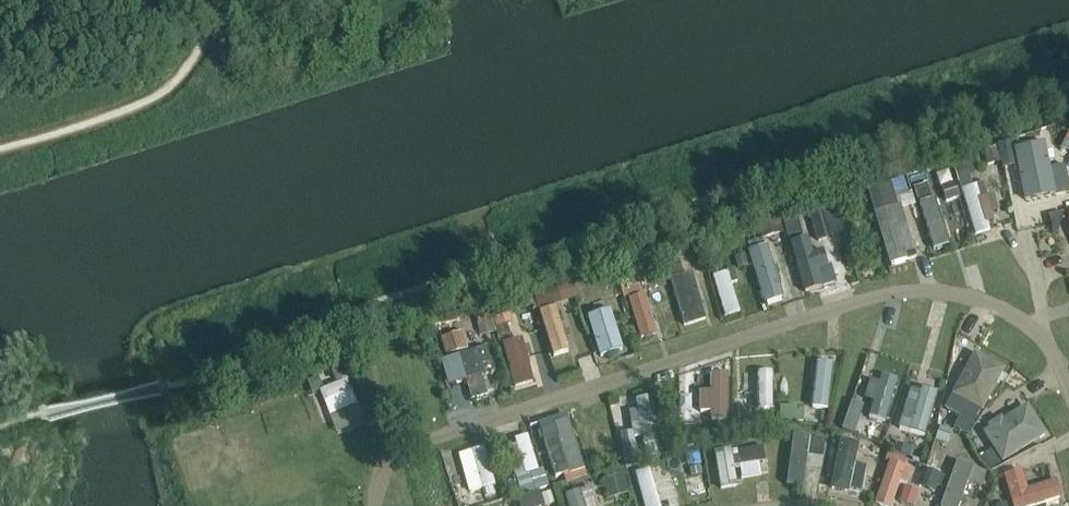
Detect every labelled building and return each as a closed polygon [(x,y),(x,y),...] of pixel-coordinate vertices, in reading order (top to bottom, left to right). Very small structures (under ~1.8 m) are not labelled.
[(1060,147),(1068,152),(1068,132),(1068,131),(1060,147)] [(1043,143),(1014,149),(1024,199),(1054,193),(1043,143)] [(959,154),(965,176),(977,173),(971,151),(959,154)] [(906,192),(920,188),(916,174),(902,178),(906,192)] [(929,180),(934,196),(947,191),(942,175),(929,180)] [(862,206),(884,201),(878,177),(856,182),(862,206)] [(994,236),(985,201),(991,200),(987,185),(966,191),(979,240),(994,236)] [(793,199),(802,226),(817,222),(830,263),(855,255),(836,197),(812,205),(809,194),(793,199)] [(952,247),(938,197),(921,203),(936,251),(952,247)] [(910,262),(895,213),(877,218),(892,267),(910,262)] [(742,259),(734,239),(721,245),(729,264),(742,259)] [(807,297),(826,291),(820,275),(832,271),(826,252),(815,255),(812,243),(792,250),(807,297)] [(785,304),(771,250),(755,254),(769,308),(785,304)] [(727,323),(743,318),(733,287),(740,285),(737,273),(714,280),(727,323)] [(672,281),(687,330),(700,326),(694,308),(704,306),(695,274),(672,281)] [(585,277),(563,284),(569,303),(590,296),(585,277)] [(555,304),(561,302),(556,286),(534,293),(539,309),(555,304)] [(646,297),(631,301),(643,343),(658,338),(646,297)] [(558,307),(542,312),(556,358),(572,354),(558,307)] [(611,311),(587,319),(599,356),(622,349),(611,311)] [(448,359),(469,353),(463,334),(442,340),(448,359)] [(522,335),(502,340),(513,386),(533,381),(522,335)] [(389,339),(393,358),(407,355),(403,337),(389,339)] [(455,388),(470,384),(476,404),(490,399),(481,368),(493,364),(489,350),(447,363),(455,388)] [(974,354),(951,395),(982,410),(1003,369),(974,354)] [(872,401),(885,376),(857,362),(845,387),(872,401)] [(308,379),(314,407),(342,400),(336,372),(308,379)] [(757,393),(743,393),(743,402),(757,402),(757,409),(773,409),(773,373),(757,373),(757,393)] [(701,392),(700,411),(712,411),(712,419),(726,420),(726,375),(711,374),(711,392),(701,392)] [(909,390),(900,424),(910,427),(909,430),(924,435),(937,393),(922,388),(920,394),(909,390)] [(639,421),(631,422),(633,437),(641,435),(643,444),(660,442),(653,397),(635,400),(639,421)] [(852,401),(848,411),(860,414),(863,405),(852,401)] [(213,403),(201,408),(206,421),(218,416),(213,403)] [(989,428),(983,433),(1002,462),(1045,434),(1027,406),(1002,421),(1000,418),(988,426),(989,428)] [(558,438),(545,442),(556,476),(583,467),(568,419),(553,424),(558,438)] [(701,427),(684,427),(684,442),(702,442),(701,427)] [(795,433),(788,487),(805,489),(809,456),(825,458),(828,437),(795,433)] [(527,434),(514,438),(524,475),(538,471),(527,434)] [(741,438),(726,439),(727,479),(742,479),(741,438)] [(841,441),(832,490),(848,492),(849,489),(861,491),(865,466),(854,464),(858,444),(841,441)] [(632,452),(640,500),(680,493),(672,445),(632,452)] [(466,483),(485,475),(472,447),(453,455),(466,483)] [(875,503),(884,505),(891,505),(899,482),(906,484),(911,469),(904,466),(906,460),(892,455),(890,462),(889,461),(875,503)] [(941,505),(958,505),(966,481),(980,486),(985,473),(972,468),(972,467),(957,462),(941,505)] [(923,469),(917,486),(934,491),(939,474),(923,469)] [(1004,476),(1013,505),(1032,505),(1060,497),(1055,481),(1026,490),(1020,471),(1004,476)] [(623,474),(603,480),(608,497),(628,492),(623,474)] [(566,479),(552,482),(558,505),(573,505),(566,479)] [(916,492),(904,488),(899,501),(911,505),(916,492)] [(587,492),(571,496),(574,505),(591,505),(587,492)]
